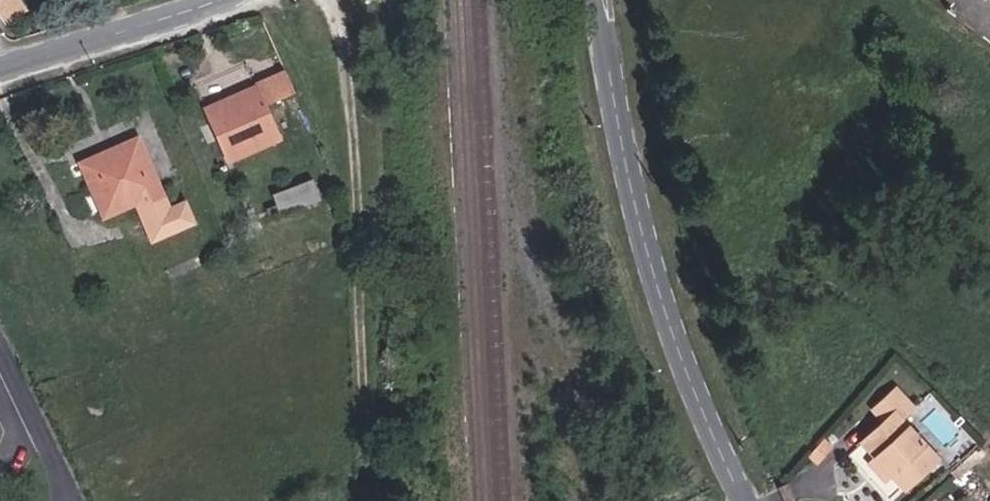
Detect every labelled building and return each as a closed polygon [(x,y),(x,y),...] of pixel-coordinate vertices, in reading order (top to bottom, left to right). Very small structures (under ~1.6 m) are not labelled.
[(5,0),(0,0),(0,24),(3,28),(17,19),(5,0)] [(989,41),(989,0),(950,0),(951,1),(946,8),(989,41)] [(280,136),(265,103),(287,94),(279,76),(257,85),(208,108),(231,159),(280,136)] [(170,209),(139,138),(82,163),(106,215),(138,201),(154,238),(179,228),(192,222),(184,203),(170,209)] [(312,179),(277,192),(285,212),(320,199),(312,179)] [(906,418),(912,412),(894,394),(871,418),(881,428),(860,450),(876,465),(889,478),(904,492),(941,453),(906,418)] [(813,448),(801,462),(813,472),(825,458),(813,448)] [(889,478),(876,465),(870,471),(883,485),(889,478)]
